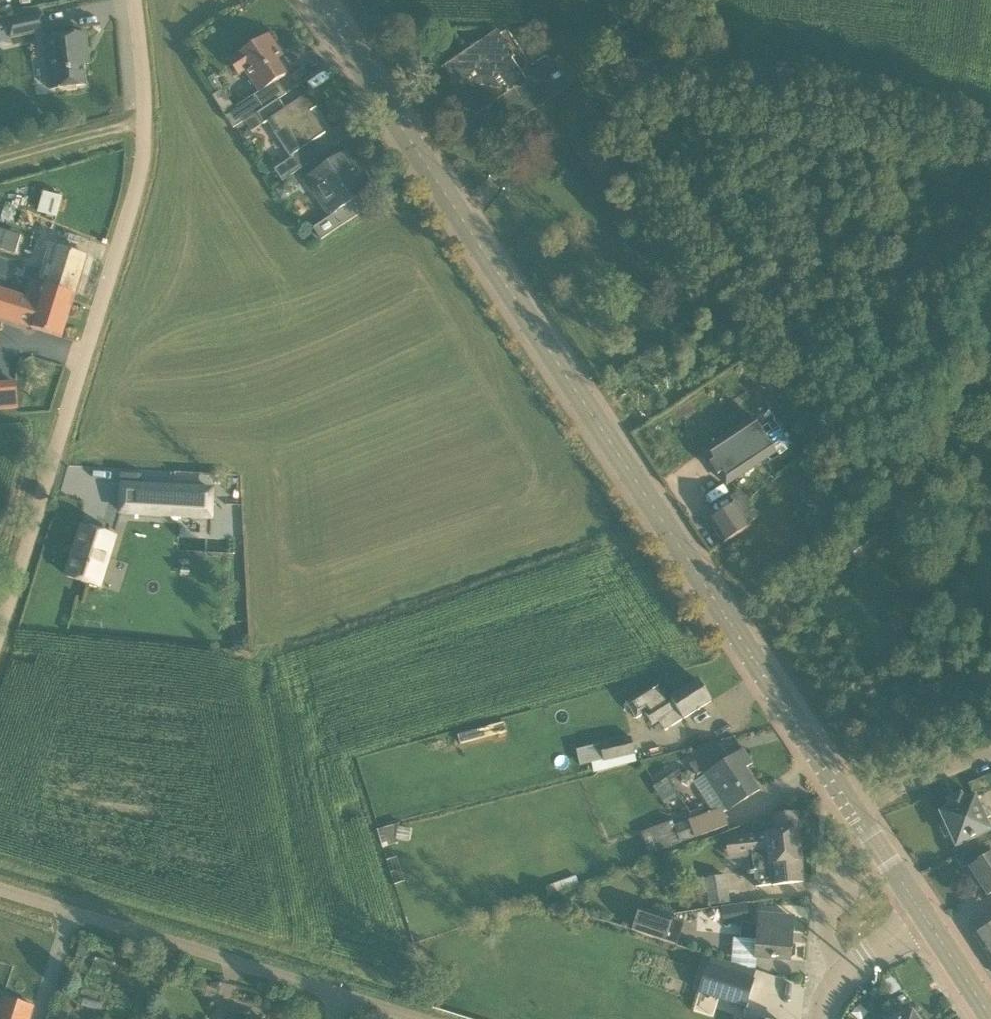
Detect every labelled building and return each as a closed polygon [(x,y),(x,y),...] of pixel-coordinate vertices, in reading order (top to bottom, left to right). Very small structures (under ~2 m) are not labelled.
[(9,26),(11,38),(46,31),(42,13),(7,21),(7,18),(0,19),(0,28),(9,26)] [(497,29),(442,67),(451,81),(449,82),(458,95),(463,92),(478,113),(511,91),(520,104),(526,100),(534,111),(570,86),(552,59),(540,68),(541,69),(525,80),(511,58),(514,56),(497,29)] [(65,35),(43,38),(49,89),(85,85),(82,54),(88,54),(85,33),(65,35)] [(259,92),(286,75),(276,59),(282,56),(268,35),(229,61),(238,74),(245,70),(259,92)] [(263,109),(255,97),(235,111),(221,89),(212,96),(233,129),(245,121),(257,113),(263,109)] [(290,156),(300,149),(301,149),(308,144),(314,140),(325,133),(325,131),(324,132),(310,111),(316,107),(307,94),(291,105),(284,109),(278,100),(279,99),(278,98),(277,99),(278,100),(271,104),(271,103),(270,104),(270,105),(264,109),(263,108),(263,109),(257,113),(264,124),(271,119),(279,133),(276,135),(290,156)] [(309,177),(303,181),(310,192),(312,190),(330,217),(313,228),(321,239),(343,224),(360,213),(351,200),(364,191),(370,188),(355,165),(346,152),(330,163),(309,177)] [(302,168),(302,167),(295,156),(275,169),(282,181),(302,168)] [(6,231),(0,249),(15,254),(20,236),(6,231)] [(45,282),(44,284),(75,293),(86,256),(56,246),(47,273),(45,282)] [(24,265),(20,276),(30,279),(31,280),(33,280),(44,284),(45,282),(47,273),(38,270),(24,265)] [(61,337),(74,296),(75,293),(44,284),(33,280),(31,280),(30,279),(25,297),(2,290),(0,289),(0,318),(61,337)] [(753,418),(703,451),(710,461),(709,462),(717,475),(719,474),(726,484),(775,451),(753,418)] [(118,483),(116,514),(186,519),(188,487),(118,483)] [(728,507),(708,521),(723,543),(749,525),(748,524),(759,517),(753,509),(745,496),(741,489),(740,490),(730,497),(734,503),(728,507)] [(81,525),(67,575),(99,585),(113,534),(81,525)] [(664,731),(710,701),(696,679),(668,697),(658,681),(625,702),(636,718),(645,713),(652,724),(658,720),(664,731)] [(631,736),(599,744),(600,749),(595,750),(597,760),(603,759),(603,762),(635,754),(631,736)] [(649,855),(695,838),(727,826),(722,813),(726,810),(727,811),(742,801),(759,790),(745,768),(751,764),(742,750),(726,761),(704,776),(710,785),(699,791),(712,812),(674,827),(672,820),(640,832),(649,855)] [(986,818),(990,816),(985,806),(979,809),(974,797),(940,812),(946,824),(939,827),(944,837),(950,834),(956,846),(970,839),(990,830),(986,818)] [(772,886),(783,884),(802,882),(800,861),(797,829),(796,829),(794,812),(773,815),(775,832),(766,833),(766,834),(734,838),(736,855),(751,853),(755,887),(772,885),(772,886)] [(970,868),(988,895),(990,893),(990,854),(970,868)] [(728,885),(704,888),(706,906),(730,903),(728,885)] [(602,899),(597,917),(629,927),(634,910),(602,899)] [(753,915),(748,899),(723,907),(728,923),(753,915)] [(664,941),(672,919),(639,908),(631,930),(664,941)] [(741,923),(740,939),(757,941),(756,957),(769,958),(789,960),(789,959),(794,956),(795,945),(790,941),(792,918),(772,916),(759,915),(758,924),(741,922),(741,923)] [(990,924),(973,935),(989,959),(990,957),(990,923),(990,924)] [(753,980),(707,965),(699,992),(744,1007),(753,980)] [(34,1006),(2,996),(0,1003),(0,1018),(30,1018),(34,1006)]
